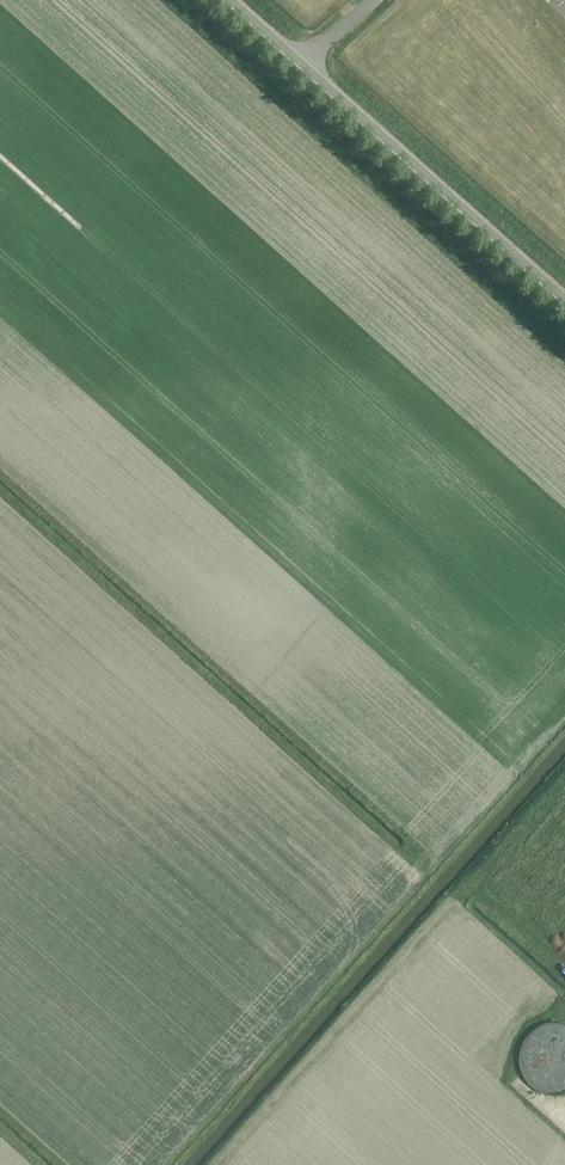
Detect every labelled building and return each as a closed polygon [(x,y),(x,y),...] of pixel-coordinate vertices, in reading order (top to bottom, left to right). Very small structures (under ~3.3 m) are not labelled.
[(564,1083),(564,1024),(555,1023),(533,1027),(529,1068),(492,1075),(564,1083)]
